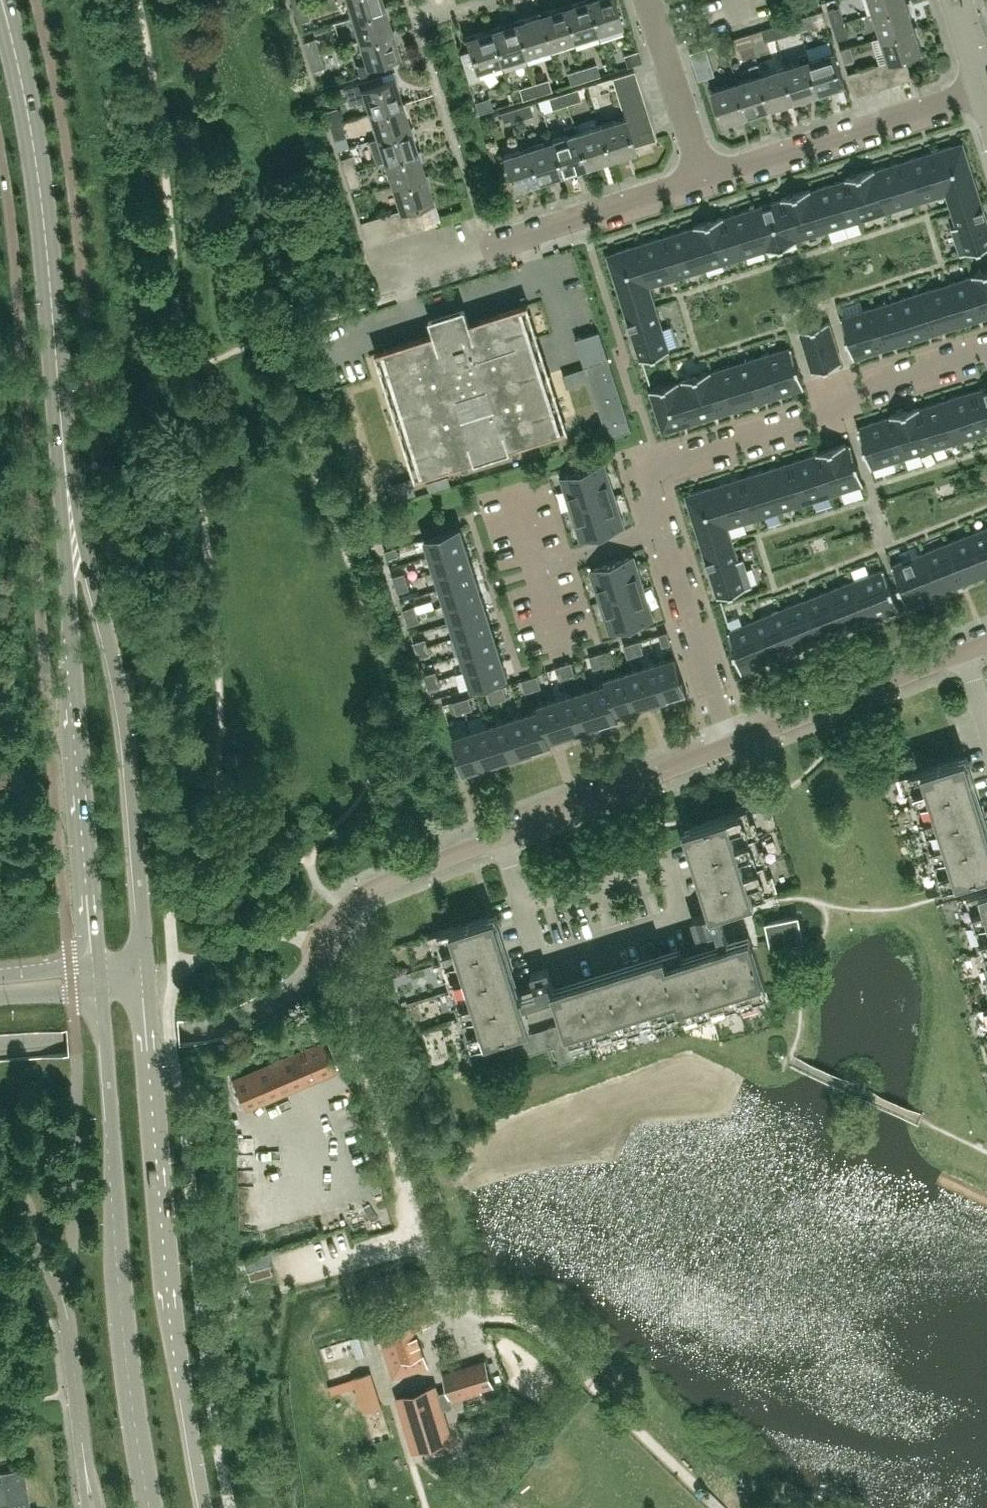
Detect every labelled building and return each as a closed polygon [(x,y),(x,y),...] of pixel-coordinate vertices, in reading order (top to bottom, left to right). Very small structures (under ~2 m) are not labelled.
[(303,0),(291,0),(293,8),(304,5),(303,0)] [(384,6),(382,0),(346,0),(351,17),(384,6)] [(587,0),(585,0),(562,7),(573,40),(597,33),(587,0)] [(597,33),(622,25),(614,0),(587,0),(597,33)] [(907,0),(869,0),(873,13),(907,2),(907,0)] [(907,2),(873,13),(881,36),(915,26),(907,2)] [(309,19),(304,5),(293,8),(298,23),(309,19)] [(392,30),(384,6),(351,17),(359,41),(392,30)] [(549,48),(573,40),(562,7),(538,15),(549,48)] [(844,21),(839,7),(828,10),(833,25),(844,21)] [(815,25),(812,14),(798,18),(801,30),(815,25)] [(549,48),(538,15),(514,22),(525,55),(549,48)] [(801,30),(798,18),(782,23),(786,34),(801,30)] [(848,36),(844,21),(833,25),(837,39),(848,36)] [(514,22),(490,30),(500,63),(525,55),(514,22)] [(915,26),(881,36),(888,61),(892,60),(905,56),(923,51),(915,26)] [(767,41),(763,29),(749,33),(752,45),(767,41)] [(390,58),(400,55),(392,30),(359,41),(366,64),(356,63),(359,74),(392,64),(390,58)] [(465,38),(469,49),(459,52),(468,82),(479,78),(477,70),(500,63),(490,30),(465,38)] [(752,45),(749,33),(734,38),(738,50),(752,45)] [(319,53),(315,39),(304,42),(308,56),(319,53)] [(708,59),(705,47),(690,52),(693,64),(708,59)] [(642,62),(638,50),(623,55),(627,66),(642,62)] [(820,92),(810,59),(808,51),(798,54),(800,62),(786,66),(796,99),(820,92)] [(845,84),(835,51),(810,59),(820,92),(845,84)] [(324,67),(319,53),(308,56),(313,71),(324,67)] [(912,78),(905,56),(892,60),(899,82),(912,78)] [(899,82),(892,60),(888,61),(881,63),(888,86),(899,82)] [(753,77),(738,81),(748,115),(772,107),(762,74),(758,62),(749,65),(753,77)] [(888,86),(881,63),(870,67),(877,89),(888,86)] [(600,75),(596,64),(582,68),(585,80),(600,75)] [(796,99),(786,66),(762,74),(772,107),(796,99)] [(877,89),(870,67),(859,70),(866,93),(877,89)] [(585,80),(582,68),(567,73),(571,84),(585,80)] [(866,93),(859,70),(848,74),(855,96),(866,93)] [(638,83),(634,71),(612,78),(616,90),(638,83)] [(395,78),(384,81),(382,74),(344,86),(349,102),(364,98),(369,113),(402,103),(395,78)] [(552,90),(548,79),(534,83),(537,95),(552,90)] [(748,115),(738,81),(712,89),(723,122),(748,115)] [(537,95),(534,83),(519,88),(523,99),(537,95)] [(641,94),(638,83),(616,90),(619,101),(641,94)] [(581,100),(578,89),(563,93),(567,104),(581,100)] [(567,104),(563,93),(549,98),(552,109),(567,104)] [(645,106),(641,94),(619,101),(623,113),(645,106)] [(493,109),(490,97),(475,102),(479,114),(493,109)] [(402,103),(369,113),(377,137),(410,127),(402,103)] [(533,115),(529,104),(515,108),(518,119),(533,115)] [(648,117),(645,106),(623,113),(624,117),(625,117),(627,123),(648,117)] [(341,122),(336,107),(326,110),(330,125),(341,122)] [(518,119),(515,108),(500,113),(504,124),(518,119)] [(624,117),(600,125),(611,159),(635,151),(633,144),(630,134),(627,123),(625,117),(624,117)] [(627,123),(630,134),(652,127),(648,117),(627,123)] [(346,136),(341,122),(330,125),(335,140),(346,136)] [(576,132),(573,124),(563,127),(566,135),(551,140),(562,174),(587,166),(576,132)] [(611,159),(600,125),(576,132),(587,166),(611,159)] [(410,127),(377,137),(369,140),(376,164),(384,161),(418,151),(410,127)] [(633,144),(655,137),(652,127),(630,134),(633,144)] [(562,174),(551,140),(527,147),(538,181),(562,174)] [(946,192),(950,206),(980,197),(965,150),(955,154),(952,145),(933,150),(946,192)] [(538,181),(527,147),(503,155),(513,189),(538,181)] [(946,192),(933,150),(903,160),(916,201),(946,192)] [(418,151),(384,161),(392,186),(425,175),(418,151)] [(356,170),(352,155),(341,159),(345,173),(356,170)] [(875,169),(888,210),(916,201),(903,160),(875,169)] [(888,210),(875,169),(874,168),(845,177),(845,178),(858,219),(888,210)] [(361,184),(356,170),(345,173),(350,187),(361,184)] [(433,200),(425,175),(392,186),(400,210),(400,211),(406,209),(418,205),(433,200)] [(858,219),(845,178),(810,189),(824,230),(858,219)] [(824,230),(810,189),(810,188),(783,196),(796,239),(824,230)] [(796,239),(783,196),(781,197),(781,198),(754,207),(767,248),(767,249),(797,240),(796,239)] [(950,206),(956,224),(952,226),(960,254),(986,245),(986,220),(980,197),(950,206)] [(425,226),(418,205),(406,209),(413,230),(425,226)] [(767,248),(754,207),(723,216),(737,258),(767,248)] [(413,230),(406,209),(400,211),(400,210),(394,212),(401,234),(413,230)] [(401,234),(394,212),(383,215),(390,237),(401,234)] [(390,237),(383,215),(372,219),(379,241),(390,237)] [(737,258),(723,216),(723,215),(694,224),(694,225),(707,267),(737,258)] [(707,267),(694,225),(666,234),(679,276),(707,267)] [(636,243),(649,285),(679,276),(666,234),(636,243)] [(609,262),(624,310),(654,301),(649,285),(636,243),(617,250),(619,259),(609,262)] [(986,312),(986,269),(975,272),(986,312)] [(961,323),(986,315),(986,312),(975,272),(972,273),(972,274),(948,282),(961,323)] [(921,290),(934,332),(961,323),(948,282),(921,290)] [(894,299),(907,340),(934,332),(921,290),(894,299)] [(880,349),(907,340),(894,299),(868,307),(880,349)] [(654,301),(624,310),(639,359),(669,350),(654,301)] [(422,475),(563,430),(522,303),(470,320),(465,305),(429,316),(434,331),(381,348),(422,475)] [(880,349),(868,307),(841,316),(846,334),(847,339),(848,339),(854,357),(880,349)] [(842,361),(829,320),(799,329),(812,370),(842,361)] [(631,429),(599,330),(577,337),(609,436),(631,429)] [(791,345),(765,354),(778,395),(804,386),(798,368),(799,368),(798,363),(797,363),(791,345)] [(778,395),(765,354),(738,362),(751,403),(778,395)] [(711,370),(724,412),(751,403),(738,362),(711,370)] [(680,380),(693,421),(724,412),(711,370),(711,369),(681,379),(682,380),(680,380)] [(663,431),(693,421),(680,380),(679,380),(679,379),(649,389),(663,431)] [(976,389),(986,424),(986,385),(976,389)] [(976,389),(946,398),(959,439),(986,430),(986,424),(976,389)] [(959,439),(946,398),(920,406),(919,405),(917,406),(930,448),(959,439)] [(930,448),(917,406),(890,415),(890,416),(888,416),(901,458),(930,448)] [(901,458),(888,416),(858,426),(871,467),(901,458)] [(846,442),(823,449),(836,491),(864,483),(858,465),(859,464),(857,460),(856,460),(851,442),(846,443),(846,442)] [(809,500),(836,491),(823,449),(816,451),(816,452),(796,459),(809,500)] [(782,508),(809,500),(796,459),(769,467),(782,508)] [(614,494),(604,463),(583,470),(593,501),(614,494)] [(755,517),(782,508),(769,467),(742,476),(755,517)] [(561,476),(571,508),(593,501),(583,470),(561,476)] [(448,475),(428,481),(431,489),(451,483),(448,475)] [(728,526),(755,517),(742,476),(715,484),(728,526)] [(728,526),(715,484),(686,494),(703,551),(733,542),(728,526)] [(624,525),(614,494),(593,501),(602,532),(624,525)] [(602,532),(593,501),(571,508),(581,539),(602,532)] [(430,553),(465,542),(460,526),(425,537),(430,553)] [(986,573),(986,526),(968,534),(984,574),(986,573)] [(959,584),(984,574),(968,534),(943,544),(959,584)] [(465,542),(430,553),(435,570),(470,559),(465,542)] [(733,542),(703,551),(717,595),(752,585),(743,557),(738,558),(733,542)] [(959,584),(943,544),(917,554),(933,594),(959,584)] [(399,554),(396,546),(384,549),(387,558),(399,554)] [(933,594),(917,554),(891,564),(899,582),(898,583),(900,587),(907,605),(933,594)] [(643,586),(634,555),(612,562),(622,593),(643,586)] [(470,559),(435,570),(440,586),(476,575),(470,559)] [(590,569),(600,600),(622,593),(612,562),(590,569)] [(858,578),(874,618),(899,608),(892,590),(893,589),(891,585),(883,568),(858,578)] [(395,583),(407,579),(404,571),(392,575),(395,583)] [(446,603),(481,592),(476,576),(441,587),(446,603)] [(874,618),(858,578),(832,588),(848,628),(874,618)] [(407,579),(395,583),(397,591),(410,587),(407,579)] [(653,618),(643,586),(622,593),(632,624),(653,618)] [(848,628),(832,588),(806,599),(822,639),(848,628)] [(481,592),(446,603),(451,620),(486,609),(481,592)] [(632,624),(622,593),(600,600),(610,631),(632,624)] [(822,639),(806,599),(780,609),(796,649),(822,639)] [(403,608),(405,616),(417,612),(415,604),(403,608)] [(486,609),(451,620),(456,636),(491,625),(486,609)] [(770,659),(796,649),(780,609),(754,619),(770,659)] [(420,620),(417,612),(405,616),(408,624),(420,620)] [(741,671),(770,659),(754,619),(728,630),(734,648),(733,648),(734,653),(735,653),(741,671)] [(491,625),(456,636),(461,653),(497,642),(491,625)] [(667,630),(659,633),(663,645),(671,642),(667,630)] [(416,649),(428,645),(425,637),(413,641),(416,649)] [(640,639),(632,641),(636,654),(644,651),(640,639)] [(636,654),(632,641),(624,644),(627,656),(636,654)] [(502,658),(497,642),(461,653),(467,669),(502,658)] [(428,645),(416,649),(418,657),(430,653),(428,645)] [(605,650),(597,652),(601,664),(609,662),(605,650)] [(593,667),(601,664),(597,652),(589,655),(593,667)] [(657,660),(668,696),(687,690),(685,685),(684,686),(682,680),(684,680),(682,676),(681,676),(675,655),(657,660)] [(507,675),(502,658),(467,669),(472,686),(507,675)] [(571,660),(563,663),(567,675),(575,672),(571,660)] [(639,666),(651,701),(668,696),(657,660),(639,666)] [(559,678),(567,675),(563,663),(555,666),(559,678)] [(639,666),(622,671),(633,707),(651,701),(639,666)] [(426,681),(438,678),(436,669),(423,673),(426,681)] [(604,677),(606,681),(607,681),(617,712),(633,707),(622,671),(604,677)] [(537,674),(529,676),(533,688),(541,686),(537,674)] [(525,691),(533,688),(529,676),(521,679),(525,691)] [(438,678),(426,681),(429,689),(441,686),(438,678)] [(606,681),(589,687),(600,722),(618,716),(617,712),(607,681),(606,681)] [(503,685),(495,687),(499,699),(507,697),(503,685)] [(491,702),(499,699),(495,687),(487,690),(491,702)] [(589,687),(571,692),(583,728),(600,722),(589,687)] [(571,692),(554,698),(565,733),(583,728),(571,692)] [(469,695),(461,698),(465,710),(473,708),(469,695)] [(456,713),(465,710),(461,698),(453,700),(456,713)] [(537,703),(539,708),(540,707),(550,738),(565,733),(554,698),(537,703)] [(539,708),(521,713),(532,748),(551,743),(550,738),(540,707),(539,708)] [(521,713),(504,719),(515,754),(532,748),(521,713)] [(504,719),(487,724),(498,759),(515,754),(504,719)] [(487,724),(470,729),(481,765),(498,759),(487,724)] [(464,770),(481,765),(470,729),(453,735),(464,770)] [(959,757),(929,766),(903,774),(912,803),(920,830),(929,857),(938,887),(957,881),(986,872),(986,846),(959,757)] [(773,893),(747,808),(685,828),(688,840),(712,912),(753,899),(773,893)] [(961,895),(986,978),(986,886),(961,895)] [(531,1025),(495,913),(488,915),(432,933),(468,1045),(531,1025)] [(802,931),(798,915),(792,916),(767,921),(772,945),(803,939),(802,931)] [(665,951),(553,987),(564,1021),(572,1049),(574,1049),(683,1014),(686,1023),(770,997),(752,940),(750,934),(668,960),(665,951)] [(572,1049),(564,1021),(549,1026),(555,1046),(561,1063),(577,1058),(574,1049),(572,1049)] [(491,1067),(539,1051),(533,1031),(484,1046),(491,1067)] [(245,1107),(336,1069),(323,1041),(233,1079),(245,1107)] [(248,1261),(249,1279),(269,1278),(267,1259),(248,1261)] [(428,1367),(416,1329),(431,1325),(424,1302),(374,1318),(392,1378),(428,1367)] [(453,1403),(452,1399),(477,1392),(477,1389),(493,1384),(486,1360),(443,1373),(448,1388),(437,1391),(435,1383),(396,1395),(406,1425),(413,1423),(420,1448),(445,1441),(437,1416),(444,1414),(442,1406),(453,1403)] [(368,1371),(353,1376),(363,1411),(378,1406),(368,1371)] [(24,1477),(23,1469),(23,1468),(0,1472),(0,1507),(29,1507),(24,1477)]
